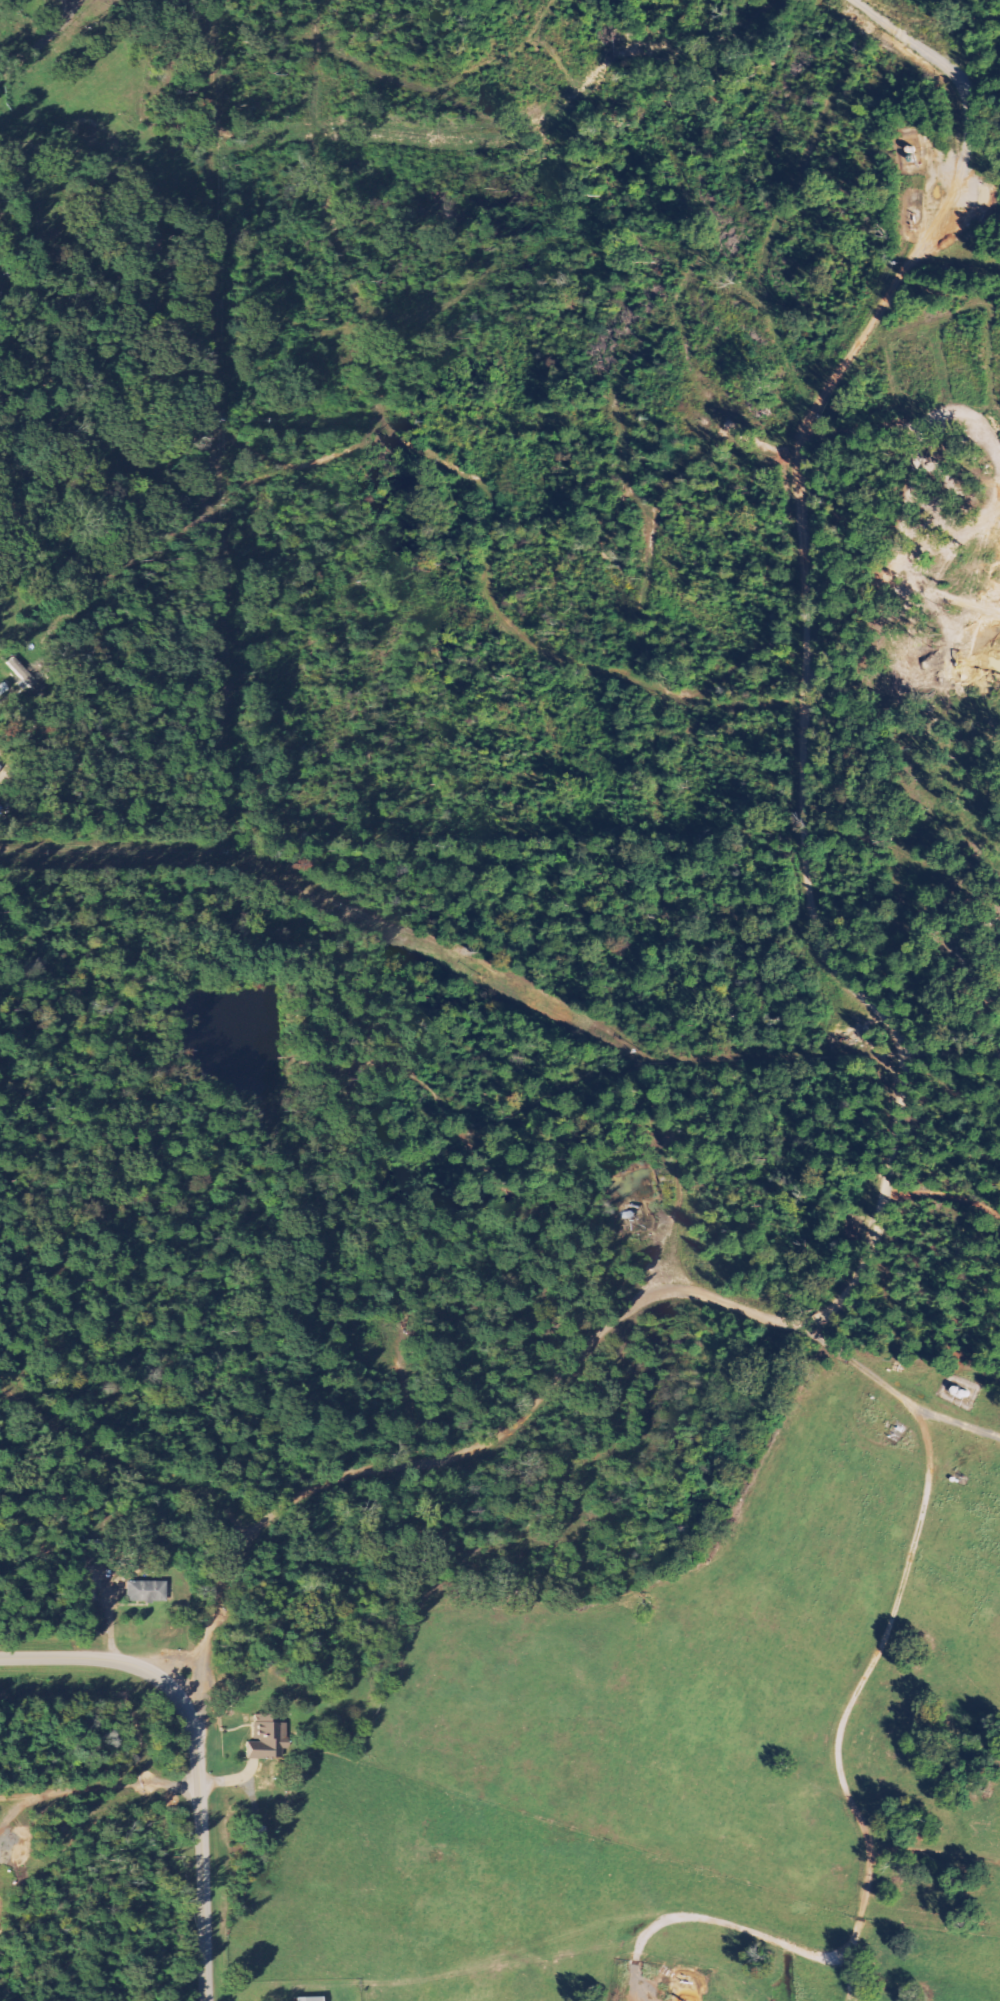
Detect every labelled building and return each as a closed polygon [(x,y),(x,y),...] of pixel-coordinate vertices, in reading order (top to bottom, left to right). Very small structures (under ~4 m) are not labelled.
[(9,695),(6,686),(0,688),(0,698),(9,695)] [(168,1582),(129,1582),(129,1602),(168,1602),(168,1582)] [(249,1760),(281,1760),(281,1744),(288,1744),(288,1725),(282,1725),(282,1716),(255,1716),(255,1743),(248,1743),(249,1760)]
